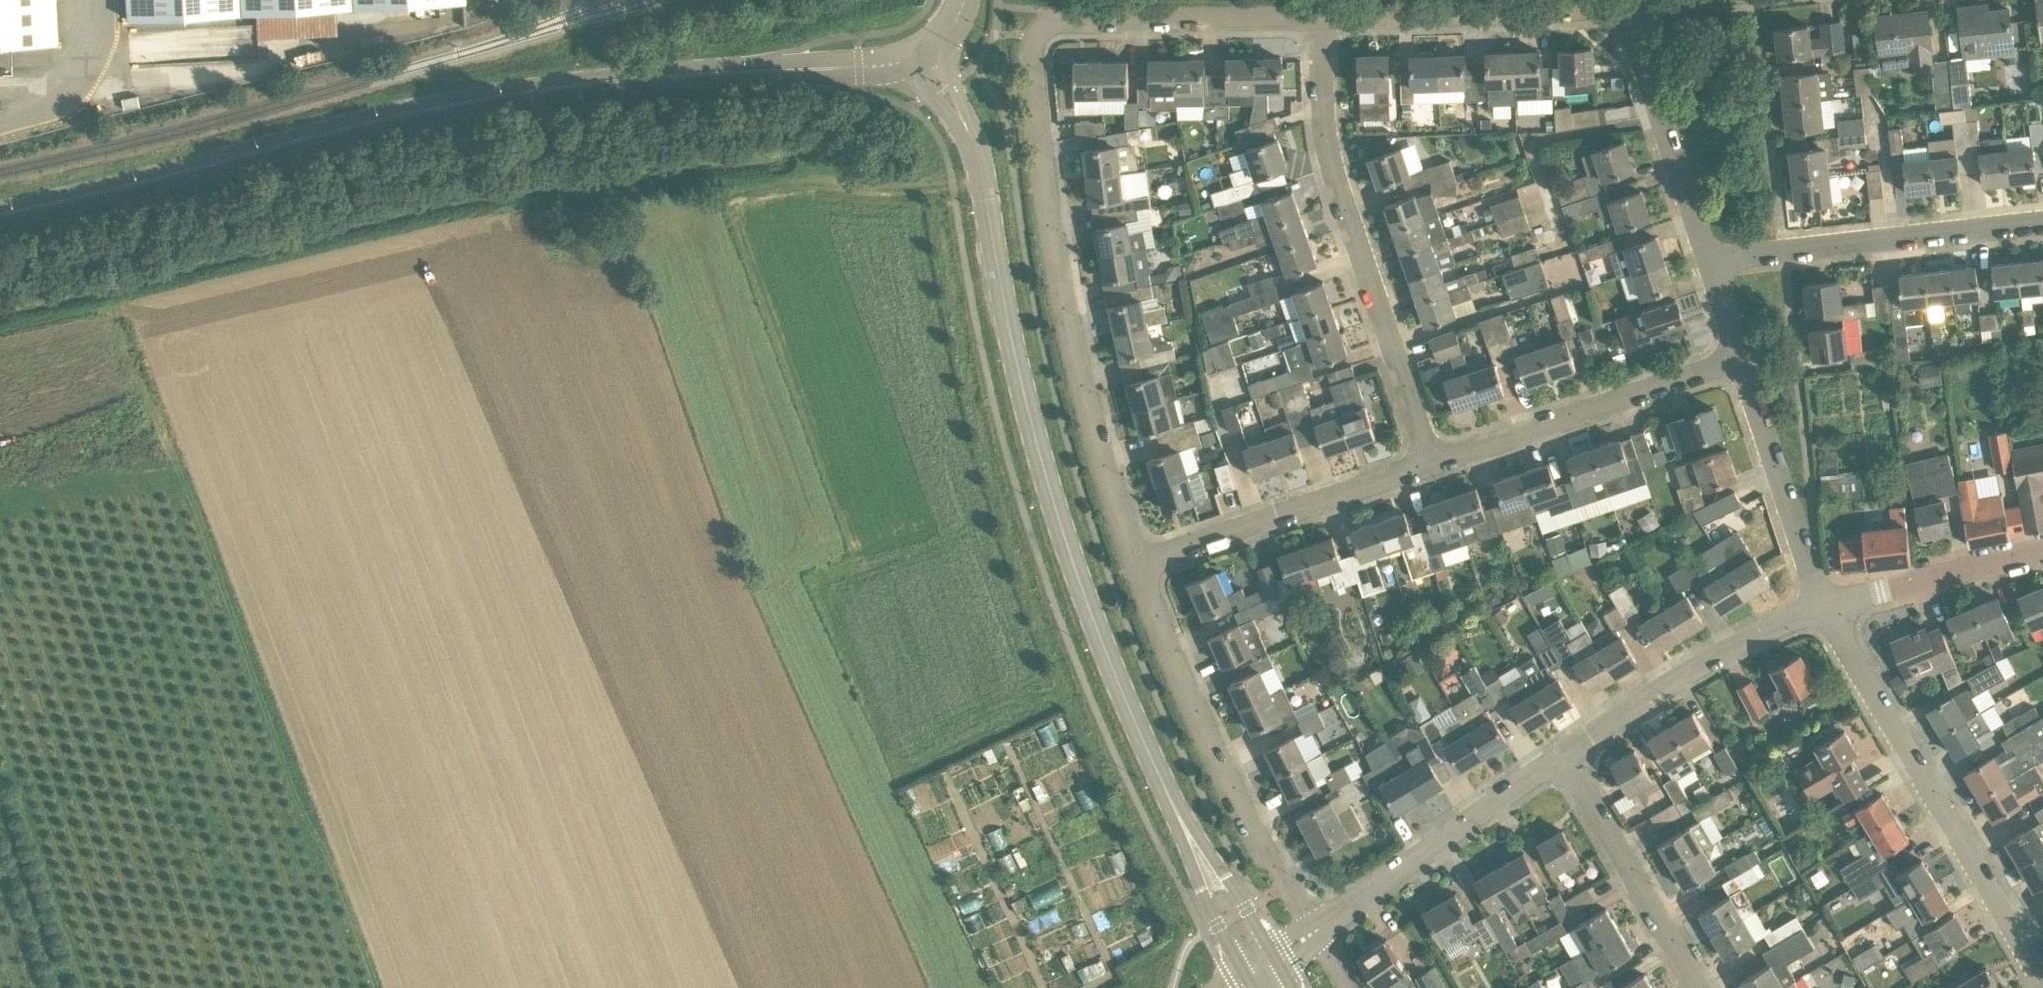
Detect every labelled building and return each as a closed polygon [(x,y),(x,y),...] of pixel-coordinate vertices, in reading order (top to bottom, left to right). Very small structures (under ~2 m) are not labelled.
[(57,44),(55,0),(0,0),(0,47),(57,44)] [(464,3),(464,0),(127,0),(128,20),(464,3)] [(1964,57),(1948,59),(1951,86),(1953,109),(1972,107),(1966,59),(2015,54),(2014,45),(2012,45),(2009,9),(1976,12),(1976,6),(1959,7),(1964,57)] [(1911,64),(1931,62),(1931,61),(1930,50),(1932,49),(1928,12),(1911,13),(1912,18),(1903,19),(1903,14),(1876,18),(1880,55),(1910,52),(1911,64)] [(1822,24),(1824,39),(1810,40),(1809,25),(1777,29),(1780,58),(1844,50),(1840,21),(1822,24)] [(1553,51),(1554,66),(1563,66),(1564,81),(1565,81),(1566,93),(1596,92),(1596,77),(1593,77),(1593,65),(1593,64),(1592,48),(1553,51)] [(1515,53),(1516,85),(1529,84),(1529,99),(1542,98),(1555,98),(1554,66),(1541,67),(1541,52),(1515,53)] [(1515,85),(1516,85),(1515,53),(1487,54),(1488,69),(1478,69),(1479,101),(1489,100),(1489,105),(1516,104),(1515,85)] [(1361,88),(1361,102),(1361,119),(1391,119),(1389,55),(1360,55),(1361,88)] [(1479,101),(1478,69),(1465,70),(1465,55),(1438,56),(1440,102),(1479,101)] [(1440,102),(1438,56),(1412,57),(1412,71),(1401,72),(1401,80),(1402,103),(1440,102)] [(1254,59),(1255,90),(1255,104),(1254,104),(1250,125),(1254,138),(1280,130),(1276,116),(1268,119),(1267,90),(1282,90),(1282,58),(1254,59)] [(1217,118),(1216,75),(1204,75),(1204,59),(1177,60),(1178,91),(1178,106),(1204,105),(1204,118),(1217,118)] [(1228,75),(1216,75),(1217,118),(1229,118),(1229,104),(1254,104),(1255,104),(1255,90),(1254,59),(1228,59),(1228,75)] [(1948,59),(1934,61),(1937,88),(1951,86),(1948,59)] [(1178,91),(1177,60),(1151,60),(1151,76),(1138,76),(1139,102),(1139,105),(1151,105),(1151,109),(1178,109),(1178,106),(1178,91)] [(1103,97),(1102,61),(1075,62),(1075,97),(1103,97)] [(1128,61),(1102,61),(1103,97),(1129,96),(1128,61)] [(1857,95),(1872,94),(1869,66),(1854,68),(1857,95)] [(1785,104),(1820,100),(1833,99),(1834,98),(1831,71),(1782,77),(1784,89),(1786,89),(1787,103),(1785,103),(1785,104)] [(1833,99),(1820,100),(1785,104),(1787,104),(1789,119),(1787,119),(1789,131),(1836,126),(1833,99)] [(1136,112),(1136,105),(1136,102),(1122,102),(1123,129),(1136,129),(1136,112)] [(1414,104),(1404,104),(1404,116),(1414,115),(1414,104)] [(1556,131),(1580,128),(1600,125),(1597,108),(1572,112),(1571,106),(1555,108),(1556,131)] [(1839,135),(1865,132),(1864,117),(1838,120),(1839,135)] [(1984,185),(2010,183),(2007,149),(2006,149),(2004,137),(1979,140),(1977,119),(1965,121),(1968,145),(1980,144),(1984,185)] [(1931,158),(1934,191),(1960,188),(1956,147),(1968,145),(1965,121),(1952,122),(1954,137),(1928,140),(1929,146),(1930,158),(1931,158)] [(1099,135),(1106,134),(1106,122),(1076,123),(1076,139),(1099,135)] [(2010,183),(2036,180),(2034,155),(2042,154),(2042,131),(2042,123),(2030,124),(2032,146),(2007,149),(2010,183)] [(1889,129),(1891,155),(1904,153),(1904,149),(1901,127),(1889,129)] [(1089,176),(1121,172),(1139,170),(1135,143),(1130,144),(1128,131),(1106,134),(1099,135),(1101,148),(1086,150),(1089,176)] [(1867,146),(1865,132),(1839,135),(1815,138),(1816,150),(1791,153),(1792,164),(1794,164),(1796,179),(1829,175),(1826,149),(1840,147),(1840,149),(1867,146)] [(1215,207),(1218,206),(1242,198),(1256,193),(1252,180),(1288,168),(1278,139),(1247,150),(1252,164),(1230,172),(1234,184),(1210,193),(1215,207)] [(1634,169),(1625,141),(1595,151),(1604,179),(1634,169)] [(1872,147),(1868,144),(1861,154),(1872,161),(1877,153),(1878,152),(1872,147)] [(1930,158),(1929,146),(1904,149),(1904,153),(1905,161),(1904,161),(1908,194),(1934,191),(1931,158),(1930,158)] [(1433,182),(1458,182),(1455,175),(1450,160),(1428,168),(1411,174),(1402,148),(1370,159),(1379,186),(1403,178),(1406,189),(1426,182),(1431,182),(1433,182)] [(1562,158),(1552,161),(1555,171),(1565,168),(1562,158)] [(1139,170),(1121,172),(1089,176),(1092,203),(1107,201),(1109,213),(1138,208),(1151,205),(1147,169),(1139,170)] [(1870,198),(1884,196),(1881,169),(1867,170),(1870,198)] [(1468,170),(1455,175),(1458,182),(1470,178),(1468,170)] [(1832,203),(1829,175),(1796,179),(1794,179),(1794,180),(1796,180),(1798,194),(1796,194),(1797,207),(1832,203)] [(1576,202),(1591,197),(1586,181),(1558,190),(1564,206),(1576,202)] [(1457,194),(1458,182),(1433,182),(1431,182),(1432,193),(1432,195),(1457,194)] [(1236,223),(1241,236),(1245,234),(1252,232),(1271,226),(1301,216),(1293,191),(1280,195),(1262,200),(1267,213),(1236,223)] [(1609,191),(1591,197),(1576,202),(1564,206),(1568,219),(1581,215),(1599,209),(1602,219),(1616,214),(1621,229),(1638,224),(1638,223),(1651,219),(1641,191),(1612,201),(1609,191)] [(1439,214),(1432,195),(1432,193),(1417,197),(1416,194),(1398,200),(1399,201),(1385,205),(1394,230),(1424,219),(1439,214)] [(1490,205),(1491,207),(1495,218),(1496,222),(1498,221),(1525,213),(1519,195),(1490,205)] [(1246,210),(1242,198),(1218,206),(1222,218),(1246,210)] [(1179,203),(1181,215),(1193,213),(1191,201),(1179,203)] [(1495,218),(1491,207),(1483,210),(1487,221),(1495,218)] [(1138,208),(1109,213),(1111,226),(1097,229),(1101,255),(1146,246),(1147,246),(1145,230),(1129,233),(1127,223),(1140,221),(1138,208)] [(1866,218),(1868,210),(1858,208),(1856,215),(1866,218)] [(1530,226),(1525,213),(1498,221),(1503,235),(1530,226)] [(1439,214),(1424,219),(1394,230),(1402,254),(1463,233),(1459,223),(1444,228),(1439,214)] [(1271,226),(1252,232),(1257,246),(1276,240),(1279,249),(1309,239),(1301,216),(1271,226)] [(1463,233),(1466,243),(1475,240),(1472,230),(1463,233)] [(1638,231),(1586,249),(1580,251),(1583,262),(1610,253),(1618,277),(1621,277),(1665,263),(1656,237),(1642,242),(1638,231)] [(1451,248),(1466,243),(1463,233),(1402,254),(1410,278),(1441,267),(1456,262),(1451,248)] [(1248,244),(1245,234),(1241,236),(1229,240),(1233,249),(1248,244)] [(1305,269),(1305,268),(1318,264),(1309,239),(1279,249),(1288,275),(1305,269)] [(1150,277),(1149,273),(1151,273),(1146,246),(1101,255),(1106,281),(1121,278),(1123,290),(1157,283),(1157,284),(1158,283),(1157,276),(1150,277)] [(1511,255),(1516,269),(1541,260),(1536,247),(1511,255)] [(1194,254),(1183,257),(1186,269),(1194,267),(1197,262),(1194,254)] [(2042,291),(2042,259),(2018,262),(2022,293),(2042,291)] [(1541,260),(1516,269),(1503,273),(1512,299),(1550,286),(1541,260)] [(2018,262),(1993,265),(1994,278),(1993,278),(1995,296),(2022,293),(2018,262)] [(1621,277),(1629,302),(1633,313),(1658,305),(1654,294),(1673,288),(1665,263),(1621,277)] [(1183,276),(1181,265),(1172,267),(1166,272),(1167,279),(1183,276)] [(1418,302),(1481,280),(1477,271),(1445,281),(1441,267),(1410,278),(1418,302)] [(1978,280),(1976,267),(1951,269),(1954,301),(1980,298),(1979,280),(1978,280)] [(1477,271),(1481,280),(1484,279),(1488,278),(1485,268),(1477,271)] [(1926,272),(1929,303),(1942,302),(1954,301),(1951,269),(1926,272)] [(1903,306),(1904,322),(1906,322),(1906,324),(1923,323),(1922,312),(1930,311),(1929,303),(1926,272),(1900,275),(1902,288),(1901,288),(1903,306)] [(1248,283),(1253,296),(1277,288),(1272,275),(1248,283)] [(1440,323),(1457,317),(1453,304),(1472,297),(1471,292),(1486,287),(1484,280),(1484,279),(1481,280),(1418,302),(1426,326),(1439,322),(1440,323)] [(1843,300),(1841,300),(1839,281),(1806,285),(1810,313),(1822,312),(1823,321),(1843,319),(1868,315),(1867,302),(1843,304),(1843,300)] [(1294,294),(1280,298),(1281,300),(1288,320),(1289,320),(1290,321),(1332,306),(1324,282),(1311,286),(1311,285),(1293,291),(1294,294)] [(1142,300),(1154,297),(1160,296),(1157,284),(1157,283),(1123,290),(1126,303),(1111,306),(1117,332),(1148,325),(1168,321),(1165,305),(1144,309),(1142,300)] [(1253,296),(1248,283),(1226,291),(1231,303),(1253,296)] [(1876,315),(1892,313),(1889,285),(1873,287),(1876,315)] [(1233,315),(1281,300),(1280,298),(1277,288),(1253,296),(1231,303),(1202,313),(1213,343),(1240,333),(1233,315)] [(1551,297),(1559,321),(1571,317),(1563,294),(1551,297)] [(1658,305),(1633,313),(1633,314),(1617,319),(1627,350),(1658,340),(1656,333),(1686,324),(1677,298),(1658,305)] [(1290,321),(1298,345),(1340,330),(1332,306),(1290,321)] [(2035,324),(2033,308),(2023,309),(2025,325),(2035,324)] [(1990,313),(1991,329),(2001,328),(1999,312),(1990,313)] [(1504,313),(1492,317),(1500,341),(1512,336),(1504,313)] [(1981,330),(1991,329),(1990,313),(1979,314),(1981,330)] [(1500,341),(1492,317),(1479,321),(1488,345),(1500,341)] [(1931,320),(1933,336),(1943,334),(1941,319),(1931,320)] [(1280,322),(1265,328),(1268,337),(1284,332),(1280,322)] [(1906,324),(1906,322),(1904,322),(1893,323),(1897,360),(1910,358),(1906,324)] [(1123,358),(1137,355),(1140,367),(1169,360),(1168,360),(1176,358),(1174,346),(1166,348),(1166,349),(1153,351),(1148,325),(1117,332),(1123,358)] [(1815,359),(1847,355),(1844,326),(1812,330),(1815,359)] [(1463,352),(1455,329),(1430,338),(1438,360),(1463,352)] [(1249,385),(1253,398),(1269,392),(1269,393),(1291,386),(1303,381),(1314,378),(1310,364),(1317,362),(1319,366),(1336,359),(1349,354),(1340,330),(1298,345),(1285,349),(1292,370),(1249,385)] [(1254,349),(1265,345),(1260,331),(1249,334),(1254,349)] [(1576,369),(1572,356),(1573,356),(1567,338),(1542,346),(1552,377),(1576,369)] [(1229,341),(1217,345),(1225,368),(1237,364),(1229,341)] [(1600,354),(1595,342),(1584,346),(1588,359),(1600,354)] [(1225,368),(1217,345),(1204,349),(1208,374),(1225,368)] [(1522,373),(1523,373),(1527,386),(1552,377),(1542,346),(1516,355),(1522,373)] [(1882,364),(1880,347),(1850,352),(1852,368),(1882,364)] [(1135,409),(1175,398),(1178,397),(1169,360),(1140,367),(1143,379),(1129,383),(1135,409)] [(1950,363),(1952,379),(1969,377),(1967,361),(1950,363)] [(1921,386),(1943,383),(1939,362),(1918,365),(1921,386)] [(1504,393),(1500,380),(1501,380),(1495,363),(1470,371),(1480,401),(1504,393)] [(1352,365),(1333,371),(1328,373),(1332,385),(1356,377),(1352,365)] [(1480,401),(1470,371),(1445,380),(1451,397),(1456,410),(1480,401)] [(1322,441),(1327,454),(1352,445),(1341,415),(1336,399),(1312,407),(1303,381),(1291,386),(1303,421),(1313,417),(1322,441)] [(1304,461),(1300,448),(1293,424),(1303,421),(1291,386),(1269,393),(1275,407),(1283,405),(1289,420),(1265,428),(1269,440),(1280,470),(1304,461)] [(1195,420),(1185,423),(1178,397),(1175,398),(1135,409),(1143,435),(1157,431),(1161,443),(1198,432),(1195,420)] [(1243,428),(1234,404),(1223,409),(1231,432),(1243,428)] [(1366,406),(1341,415),(1352,445),(1376,437),(1371,424),(1372,424),(1366,406)] [(1670,422),(1676,441),(1681,456),(1725,442),(1714,408),(1670,422)] [(1202,434),(1206,446),(1219,442),(1215,430),(1202,434)] [(1990,433),(1996,471),(2014,468),(2012,459),(2007,430),(1990,433)] [(1631,435),(1639,457),(1642,469),(1656,465),(1645,431),(1631,435)] [(1180,450),(1192,446),(1202,443),(1198,432),(1161,443),(1164,455),(1150,459),(1158,485),(1187,475),(1180,450)] [(1642,469),(1639,457),(1628,461),(1620,439),(1595,448),(1610,495),(1647,483),(1642,469)] [(1244,448),(1250,466),(1251,465),(1255,478),(1280,470),(1269,440),(1244,448)] [(2011,449),(2013,458),(2014,458),(2027,532),(2042,529),(2042,442),(2011,449)] [(1568,457),(1576,479),(1566,482),(1574,507),(1610,495),(1595,448),(1568,457)] [(1706,506),(1700,489),(1737,476),(1728,449),(1696,460),(1675,466),(1682,487),(1678,489),(1687,515),(1695,511),(1706,506)] [(1951,530),(1943,496),(1958,493),(1948,452),(1905,462),(1916,507),(1923,537),(1951,530)] [(1223,492),(1236,488),(1238,488),(1229,462),(1215,467),(1223,492)] [(1566,482),(1556,486),(1548,464),(1522,472),(1532,502),(1546,497),(1552,515),(1574,507),(1566,482)] [(1859,494),(1856,467),(1821,472),(1824,499),(1859,494)] [(1496,481),(1504,503),(1493,506),(1501,532),(1524,524),(1518,507),(1532,502),(1522,472),(1496,481)] [(1166,510),(1194,501),(1195,501),(1187,475),(1158,485),(1166,510)] [(2003,493),(1981,496),(1977,477),(1958,479),(1961,502),(1969,546),(1989,542),(1990,546),(1994,545),(1993,541),(2011,538),(2010,530),(2024,527),(2021,508),(2006,511),(2003,493)] [(1464,539),(1466,544),(1478,540),(1501,532),(1493,506),(1482,509),(1475,488),(1450,496),(1464,539)] [(1905,505),(1903,493),(1891,494),(1892,507),(1894,527),(1864,530),(1865,537),(1840,540),(1844,570),(1912,562),(1905,505)] [(1442,552),(1452,549),(1466,544),(1464,539),(1450,496),(1424,506),(1432,527),(1422,531),(1435,570),(1435,569),(1439,580),(1448,577),(1445,567),(1447,566),(1442,552)] [(1714,502),(1706,506),(1695,511),(1703,524),(1720,515),(1714,502)] [(1638,519),(1648,534),(1660,526),(1657,516),(1653,510),(1638,519)] [(1422,531),(1412,534),(1405,512),(1378,521),(1388,551),(1401,546),(1407,564),(1408,564),(1413,578),(1434,571),(1434,570),(1435,570),(1422,531)] [(1699,523),(1693,514),(1684,520),(1688,525),(1694,527),(1699,523)] [(1385,588),(1380,573),(1374,556),(1388,551),(1378,521),(1354,529),(1361,551),(1349,555),(1358,581),(1363,595),(1385,588)] [(1566,550),(1561,533),(1547,537),(1552,555),(1566,550)] [(1349,555),(1340,559),(1333,537),(1307,546),(1317,575),(1329,571),(1335,589),(1358,581),(1349,555)] [(1609,554),(1607,541),(1589,543),(1591,556),(1609,554)] [(1722,557),(1730,570),(1746,596),(1770,582),(1754,556),(1753,556),(1745,543),(1722,557)] [(1281,554),(1289,576),(1277,580),(1281,592),(1286,606),(1308,598),(1302,580),(1317,575),(1307,546),(1281,554)] [(1588,547),(1552,559),(1558,578),(1592,561),(1588,547)] [(1682,566),(1692,583),(1702,578),(1722,611),(1746,596),(1730,570),(1722,557),(1703,569),(1695,558),(1682,566)] [(1237,602),(1241,610),(1281,592),(1277,580),(1272,564),(1258,569),(1265,588),(1246,596),(1243,588),(1227,595),(1217,572),(1191,583),(1191,584),(1186,586),(1191,598),(1196,596),(1205,617),(1231,605),(1237,602)] [(1678,591),(1692,583),(1682,566),(1668,574),(1678,591)] [(1609,592),(1617,605),(1628,623),(1642,614),(1623,584),(1609,592)] [(1538,588),(1524,595),(1529,606),(1544,599),(1538,588)] [(2020,597),(2033,627),(2039,624),(2042,634),(2042,588),(2020,597)] [(1486,594),(1491,605),(1502,600),(1497,589),(1486,594)] [(1252,653),(1256,660),(1269,653),(1254,618),(1270,611),(1286,606),(1281,592),(1241,610),(1246,621),(1211,636),(1224,665),(1248,655),(1252,653)] [(1665,610),(1681,636),(1703,622),(1688,596),(1665,610)] [(1973,608),(1984,633),(1997,627),(2003,642),(2014,638),(1997,598),(1973,608)] [(1603,614),(1612,629),(1616,627),(1617,629),(1628,623),(1617,605),(1603,614)] [(1509,619),(1501,608),(1491,615),(1499,626),(1509,619)] [(1970,638),(1984,633),(1973,608),(1949,618),(1959,643),(1960,642),(1966,658),(1977,653),(1970,638)] [(1657,650),(1681,636),(1665,610),(1641,624),(1657,650)] [(1453,629),(1448,614),(1440,616),(1445,631),(1453,629)] [(1546,638),(1562,664),(1573,658),(1592,690),(1615,676),(1593,640),(1587,631),(1571,640),(1559,619),(1541,629),(1546,638)] [(1621,636),(1617,629),(1616,627),(1612,629),(1593,640),(1615,676),(1638,662),(1622,635),(1621,636)] [(1938,661),(1943,672),(1949,687),(1962,679),(1941,628),(1940,628),(1941,631),(1929,636),(1925,628),(1892,641),(1900,660),(1903,660),(1908,674),(1938,661)] [(1553,669),(1562,664),(1546,638),(1534,645),(1546,665),(1541,668),(1534,656),(1518,665),(1523,673),(1549,716),(1572,701),(1553,669)] [(2004,655),(1999,644),(1990,647),(1995,659),(2004,655)] [(1399,661),(1411,678),(1427,669),(1416,651),(1399,661)] [(1995,659),(1991,652),(1983,657),(1986,664),(1995,659)] [(1256,660),(1251,662),(1240,667),(1245,677),(1231,683),(1242,707),(1271,693),(1261,672),(1275,665),(1269,653),(1256,660)] [(1799,694),(1805,705),(1822,697),(1800,655),(1773,669),(1782,685),(1776,688),(1778,691),(1762,700),(1752,681),(1738,688),(1754,718),(1799,694)] [(2006,677),(1997,662),(1967,678),(1975,694),(2006,677)] [(1507,741),(1493,718),(1492,718),(1487,710),(1498,703),(1481,675),(1475,666),(1461,673),(1472,693),(1465,697),(1466,698),(1454,705),(1461,716),(1484,755),(1507,741)] [(1508,697),(1513,705),(1512,706),(1526,729),(1549,716),(1523,673),(1504,684),(1499,676),(1499,677),(1493,667),(1481,675),(1498,703),(1508,697)] [(1891,679),(1899,692),(1909,686),(1902,673),(1891,679)] [(1930,710),(1943,733),(1967,719),(1959,707),(1973,698),(1967,689),(1953,697),(1930,710)] [(1300,722),(1295,711),(1282,716),(1271,693),(1242,707),(1254,731),(1267,725),(1272,735),(1299,722),(1300,722)] [(1428,736),(1432,742),(1442,736),(1448,745),(1447,745),(1461,769),(1484,755),(1461,716),(1441,727),(1434,716),(1433,716),(1424,702),(1412,708),(1421,724),(1424,729),(1428,736)] [(2009,736),(2041,717),(2035,705),(2020,714),(2019,714),(2002,724),(2009,736)] [(1994,733),(1992,730),(1981,711),(1967,719),(1943,733),(1957,756),(1994,733)] [(1300,722),(1299,722),(1306,736),(1326,726),(1319,712),(1300,722)] [(1690,756),(1712,743),(1694,712),(1672,725),(1690,756)] [(2035,764),(2042,759),(2042,716),(2041,717),(2009,736),(2014,746),(1967,773),(1981,797),(2025,769),(2035,764)] [(1065,726),(1060,717),(1052,721),(1057,731),(1065,726)] [(1811,736),(1818,747),(1843,732),(1837,722),(1811,736)] [(1682,814),(1692,809),(1695,807),(1677,779),(1697,767),(1690,756),(1672,725),(1649,738),(1672,777),(1664,783),(1675,802),(1682,814)] [(1428,736),(1424,729),(1409,727),(1386,739),(1395,755),(1404,770),(1420,797),(1443,783),(1432,763),(1441,758),(1432,742),(1428,736)] [(1818,747),(1817,747),(1821,754),(1795,769),(1813,798),(1836,785),(1845,800),(1869,787),(1851,757),(1858,753),(1845,731),(1843,732),(1818,747)] [(1279,774),(1307,761),(1294,736),(1267,750),(1279,774)] [(1713,753),(1726,774),(1738,767),(1726,746),(1713,753)] [(1613,763),(1630,793),(1653,780),(1635,750),(1613,763)] [(1420,797),(1404,770),(1394,776),(1385,760),(1363,774),(1376,796),(1377,795),(1388,816),(1389,816),(1386,811),(1395,806),(1398,811),(1420,797)] [(1291,798),(1319,785),(1307,761),(1279,774),(1291,798)] [(2042,790),(2042,779),(2035,764),(2025,769),(1981,797),(1995,819),(2042,790)] [(1352,779),(1346,765),(1325,776),(1332,790),(1352,779)] [(1661,784),(1652,789),(1649,784),(1634,793),(1648,816),(1672,802),(1661,784)] [(1730,787),(1725,789),(1731,799),(1735,797),(1730,787)] [(1725,789),(1695,807),(1692,809),(1699,821),(1701,820),(1732,801),(1731,799),(1725,789)] [(1882,793),(1844,816),(1849,825),(1863,817),(1872,831),(1896,816),(1882,793)] [(1351,804),(1337,812),(1331,800),(1301,816),(1319,852),(1364,828),(1351,804)] [(1658,828),(1682,814),(1675,802),(1650,816),(1658,828)] [(2042,852),(2042,808),(2035,812),(2041,822),(2034,826),(2008,841),(2008,842),(2010,841),(2015,851),(2014,851),(2022,865),(2042,852)] [(1840,867),(1852,888),(1873,875),(1884,869),(1877,858),(1910,839),(1896,816),(1872,831),(1855,841),(1863,854),(1840,867)] [(1704,825),(1701,820),(1699,821),(1660,844),(1673,866),(1704,848),(1714,842),(1704,825)] [(1566,864),(1573,876),(1586,869),(1563,830),(1540,843),(1556,871),(1566,864)] [(1686,888),(1717,870),(1704,848),(1673,866),(1686,888)] [(1755,849),(1746,854),(1753,865),(1761,860),(1755,849)] [(1806,851),(1793,858),(1800,870),(1812,863),(1806,851)] [(2022,865),(2029,878),(2031,877),(2036,886),(2035,887),(2035,888),(2042,884),(2042,852),(2022,865)] [(1548,893),(1540,880),(1524,853),(1501,866),(1524,907),(1536,900),(1538,904),(1548,899),(1546,894),(1548,893)] [(1753,866),(1753,865),(1746,854),(1746,853),(1725,865),(1732,878),(1753,866)] [(1897,874),(1883,883),(1897,906),(1911,897),(1936,883),(1922,860),(1897,874)] [(1873,875),(1852,888),(1859,900),(1880,887),(1879,885),(1883,883),(1897,874),(1891,864),(1884,869),(1873,875)] [(1477,880),(1493,907),(1506,899),(1514,913),(1524,907),(1501,866),(1477,880)] [(1760,877),(1753,866),(1732,878),(1723,883),(1730,895),(1760,877)] [(1905,920),(1911,929),(1949,906),(1936,883),(1911,897),(1919,911),(1905,920)] [(1587,888),(1565,900),(1573,914),(1595,902),(1587,888)] [(1573,914),(1565,900),(1560,892),(1548,899),(1561,921),(1573,914)] [(1444,944),(1449,953),(1452,957),(1470,947),(1468,942),(1480,935),(1487,947),(1500,939),(1486,915),(1473,922),(1456,893),(1455,893),(1455,894),(1426,910),(1425,909),(1424,909),(1444,944)] [(1713,935),(1744,917),(1730,895),(1700,913),(1713,935)] [(1020,898),(1011,903),(1015,911),(1024,906),(1020,898)] [(1606,908),(1576,926),(1589,948),(1619,930),(1606,908)] [(1500,939),(1508,953),(1510,951),(1518,946),(1497,909),(1486,915),(1500,939)] [(1954,913),(1927,930),(1941,954),(1968,937),(1954,913)] [(1773,947),(1804,929),(1797,916),(1765,934),(1773,947)] [(1726,957),(1757,939),(1744,917),(1713,935),(1726,957)] [(1561,921),(1527,941),(1532,951),(1567,932),(1561,921)] [(1773,947),(1763,953),(1770,965),(1740,982),(1744,987),(1782,987),(1795,981),(1795,980),(1796,979),(1787,963),(1815,947),(1804,929),(1773,947)] [(1599,987),(1593,975),(1601,970),(1602,971),(1632,953),(1619,930),(1589,948),(1571,959),(1584,980),(1570,987),(1597,987),(1599,987)] [(1414,981),(1386,940),(1359,958),(1380,987),(1404,987),(1414,981)] [(1523,956),(1532,951),(1527,941),(1518,946),(1510,951),(1516,961),(1523,956)] [(1876,942),(1852,957),(1860,970),(1884,955),(1876,942)] [(1912,982),(1941,965),(1936,957),(1932,951),(1923,956),(1904,968),(1912,982)] [(1086,965),(1093,978),(1107,970),(1101,958),(1086,965)] [(1968,973),(1943,987),(1998,987),(1999,987),(1986,968),(1971,977),(1968,973)] [(1429,969),(1416,976),(1423,987),(1440,987),(1429,969)] [(1855,976),(1844,973),(1841,987),(1847,987),(1852,987),(1855,976)] [(1620,987),(1653,987),(1644,974),(1620,987)] [(1612,979),(1599,987),(1597,987),(1617,987),(1612,979)]
